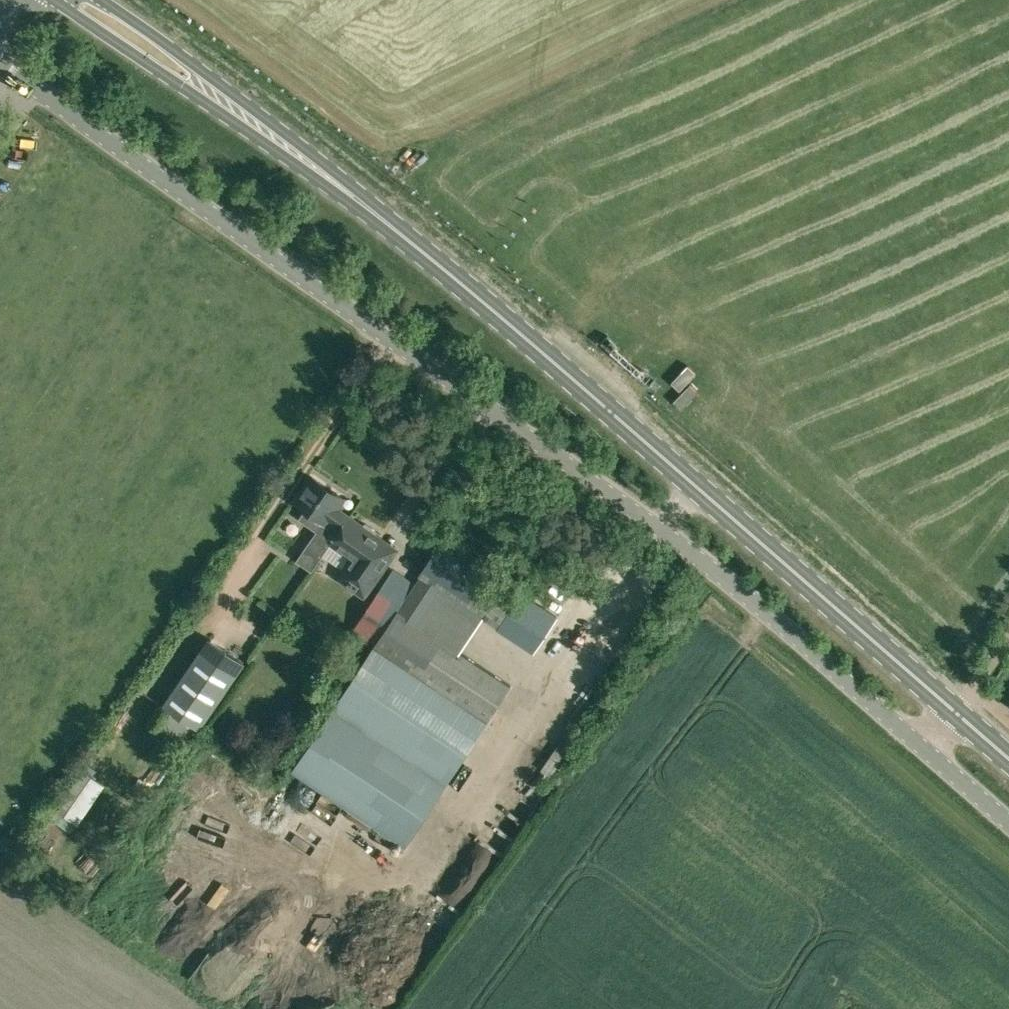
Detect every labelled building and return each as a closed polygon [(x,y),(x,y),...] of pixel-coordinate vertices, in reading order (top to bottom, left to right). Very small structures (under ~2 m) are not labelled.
[(331,543),(350,516),(336,506),(343,498),(312,476),(296,500),(307,509),(302,517),(319,529),(306,548),(321,558),(331,543)] [(363,525),(350,516),(331,543),(352,557),(338,577),(364,595),(396,549),(374,533),(377,530),(365,522),(363,525)] [(442,562),(471,578),(479,563),(450,547),(442,562)] [(394,567),(351,630),(374,645),(488,720),(511,685),(440,638),(444,632),(399,602),(415,580),(394,567)] [(464,603),(531,648),(554,616),(486,570),(464,603)] [(209,637),(163,704),(200,729),(246,662),(209,637)] [(488,720),(374,645),(333,708),(446,782),(488,720)] [(333,708),(293,769),(406,844),(446,782),(333,708)] [(571,745),(563,739),(552,754),(560,759),(571,745)] [(334,824),(322,833),(330,845),(343,835),(334,824)]
